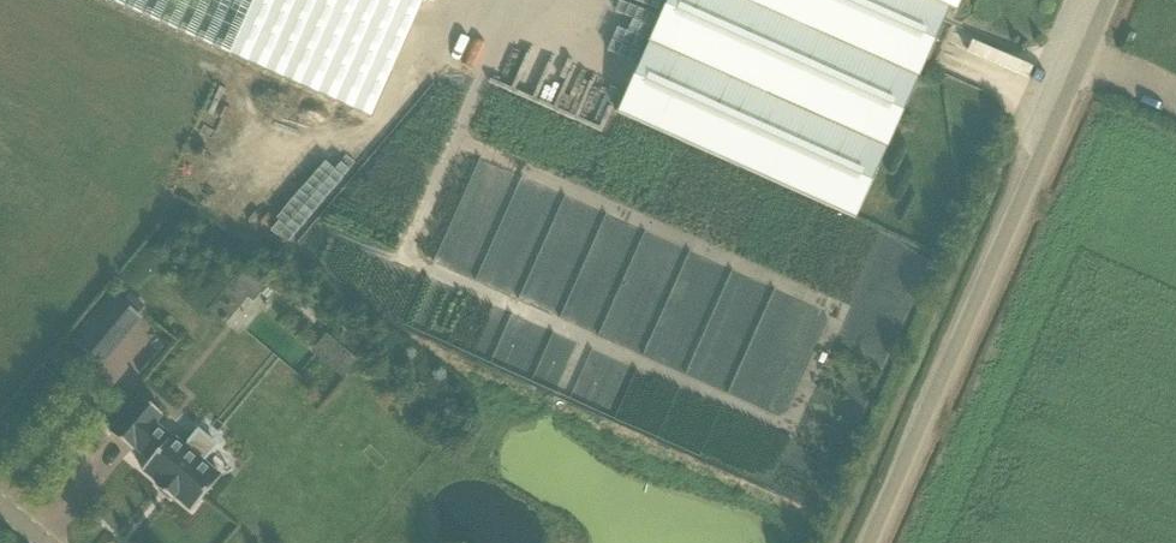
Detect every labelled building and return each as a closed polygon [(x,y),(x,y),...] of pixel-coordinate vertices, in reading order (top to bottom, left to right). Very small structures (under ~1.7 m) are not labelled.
[(369,117),(421,0),(106,0),(369,117)] [(945,20),(949,10),(957,14),(963,0),(668,0),(618,114),(856,220),(945,20)] [(232,326),(263,285),(243,269),(211,310),(232,326)] [(99,360),(136,317),(113,298),(76,340),(99,360)] [(203,461),(216,446),(198,431),(185,446),(172,435),(171,437),(155,424),(162,415),(140,397),(110,433),(133,451),(135,448),(151,461),(143,471),(159,485),(157,488),(173,500),(175,498),(192,512),(221,476),(203,461)]
